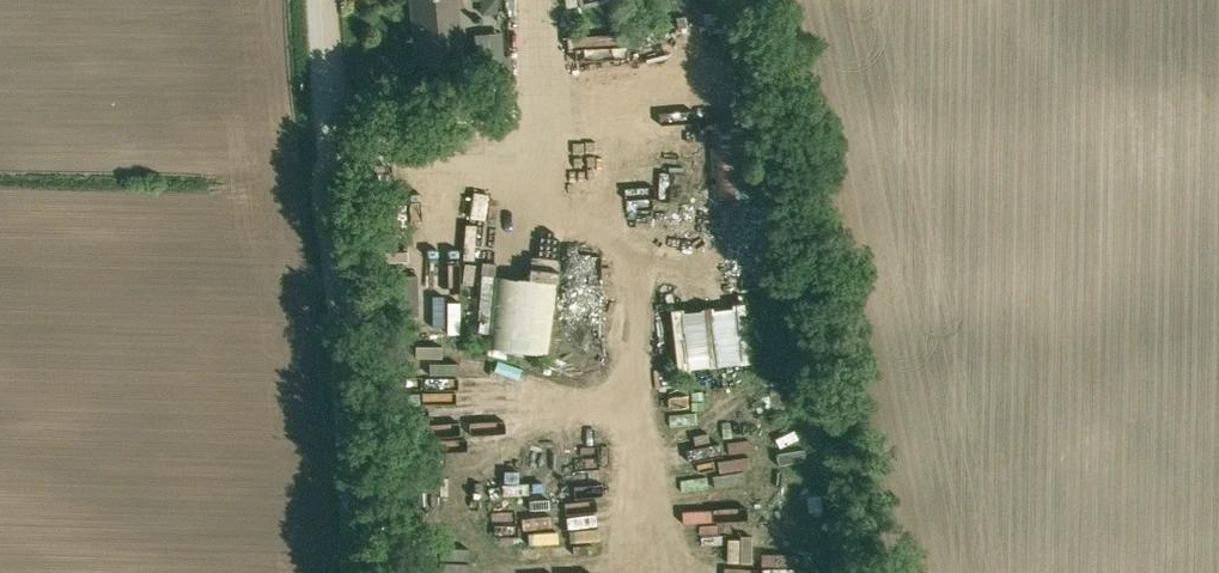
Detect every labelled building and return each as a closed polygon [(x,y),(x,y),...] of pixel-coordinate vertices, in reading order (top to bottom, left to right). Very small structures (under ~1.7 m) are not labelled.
[(417,62),(461,58),(456,0),(412,0),(417,62)] [(481,15),(498,13),(496,0),(479,0),(481,15)] [(708,35),(732,34),(731,9),(707,11),(708,35)] [(475,34),(477,58),(502,56),(500,32),(475,34)] [(414,204),(395,205),(397,239),(416,239),(414,204)] [(475,225),(471,260),(482,261),(486,227),(475,225)] [(498,276),(493,348),(545,352),(550,280),(498,276)] [(752,303),(679,311),(687,385),(701,384),(700,372),(759,366),(752,303)] [(772,406),(769,374),(755,375),(758,407),(772,406)] [(477,559),(504,558),(503,547),(477,548),(477,559)] [(440,565),(456,562),(454,548),(438,550),(440,565)]
